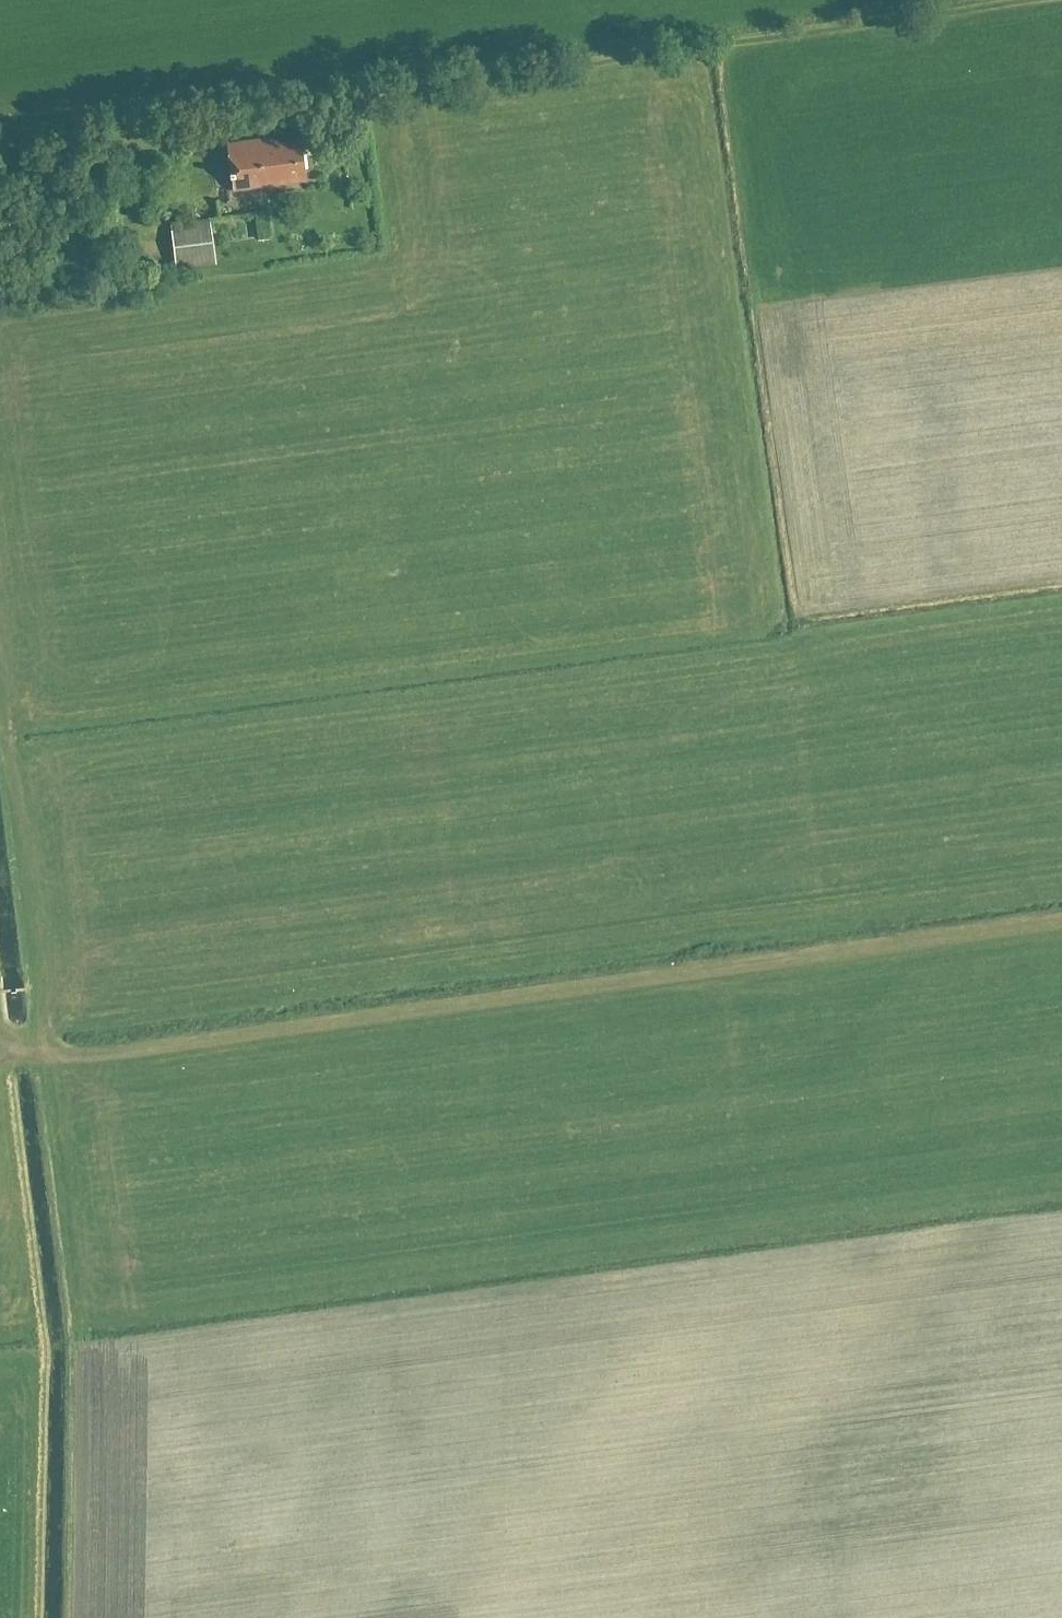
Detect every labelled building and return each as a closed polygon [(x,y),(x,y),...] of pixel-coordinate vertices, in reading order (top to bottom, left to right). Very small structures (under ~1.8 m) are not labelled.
[(228,145),(234,190),(305,180),(300,140),(262,146),(261,140),(228,145)] [(270,240),(267,211),(253,213),(256,241),(270,240)] [(216,265),(209,218),(169,222),(174,270),(216,265)]
